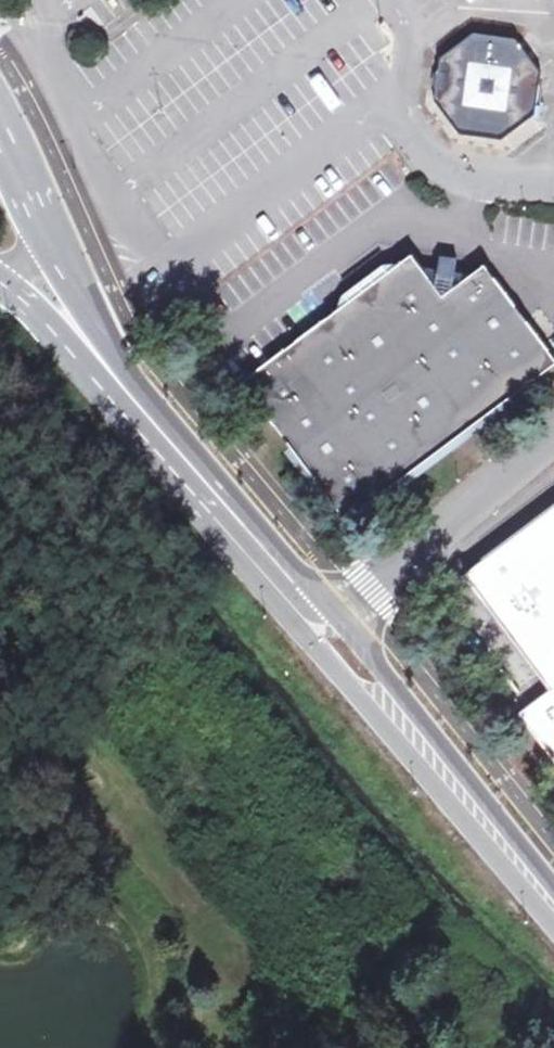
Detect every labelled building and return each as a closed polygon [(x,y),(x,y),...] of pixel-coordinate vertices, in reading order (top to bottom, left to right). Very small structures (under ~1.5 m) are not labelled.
[(440,72),(434,71),(431,88),(437,89),(436,99),(461,134),(502,139),(535,114),(537,103),(543,104),(545,86),(539,85),(540,73),(516,40),(474,34),(442,59),(440,72)] [(345,306),(243,382),(347,521),(553,365),(553,358),(484,265),(473,274),(454,272),(456,259),(447,258),(438,257),(437,271),(421,269),(412,256),(401,264),(345,306)] [(345,306),(401,264),(382,263),(371,271),(368,268),(356,277),(359,281),(348,289),(345,306)] [(464,578),(482,603),(483,602),(552,692),(521,716),(553,760),(553,509),(464,578)]
